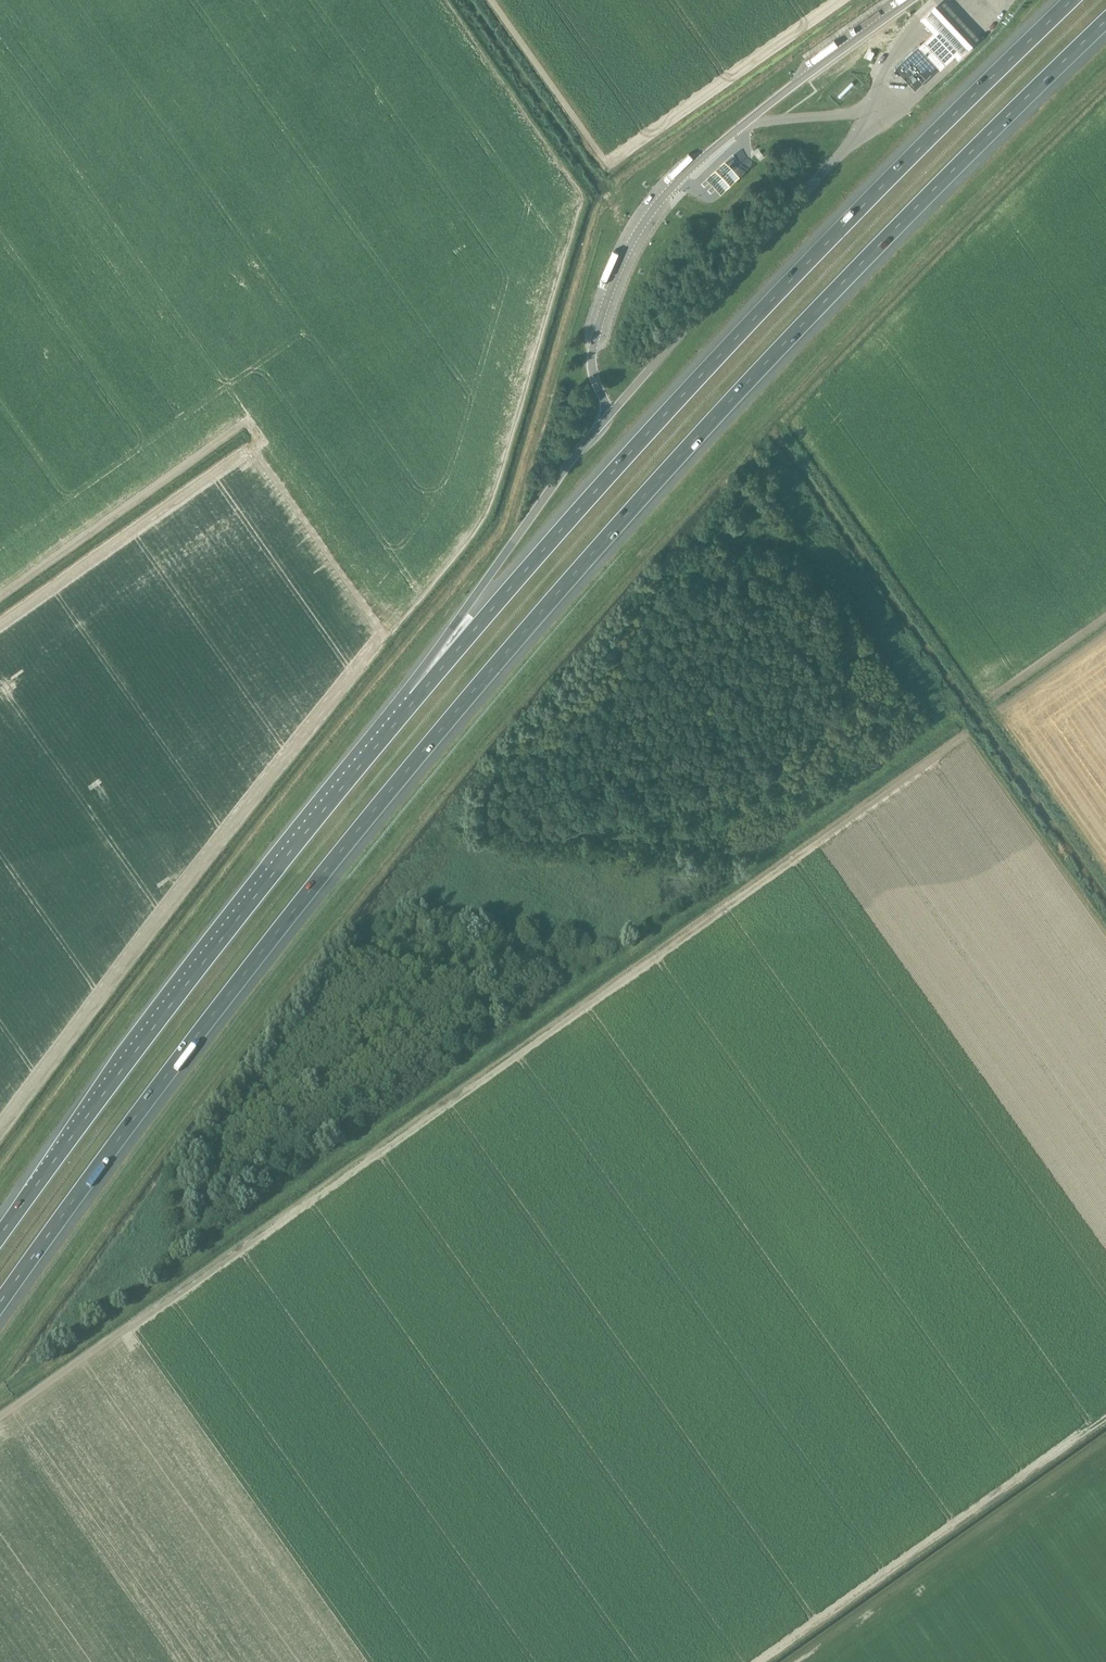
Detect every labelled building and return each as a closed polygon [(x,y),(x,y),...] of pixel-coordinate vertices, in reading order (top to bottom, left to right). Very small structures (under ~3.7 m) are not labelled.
[(933,32),(919,44),(939,66),(942,67),(955,55),(958,58),(971,46),(971,44),(935,6),(933,6),(921,17),(921,19),(933,32)] [(852,30),(877,14),(874,9),(849,25),(852,30)] [(939,66),(919,44),(894,67),(915,88),(939,66)] [(704,178),(719,193),(738,175),(723,160),(704,178)] [(285,847),(298,832),(294,829),(281,843),(285,847)]
